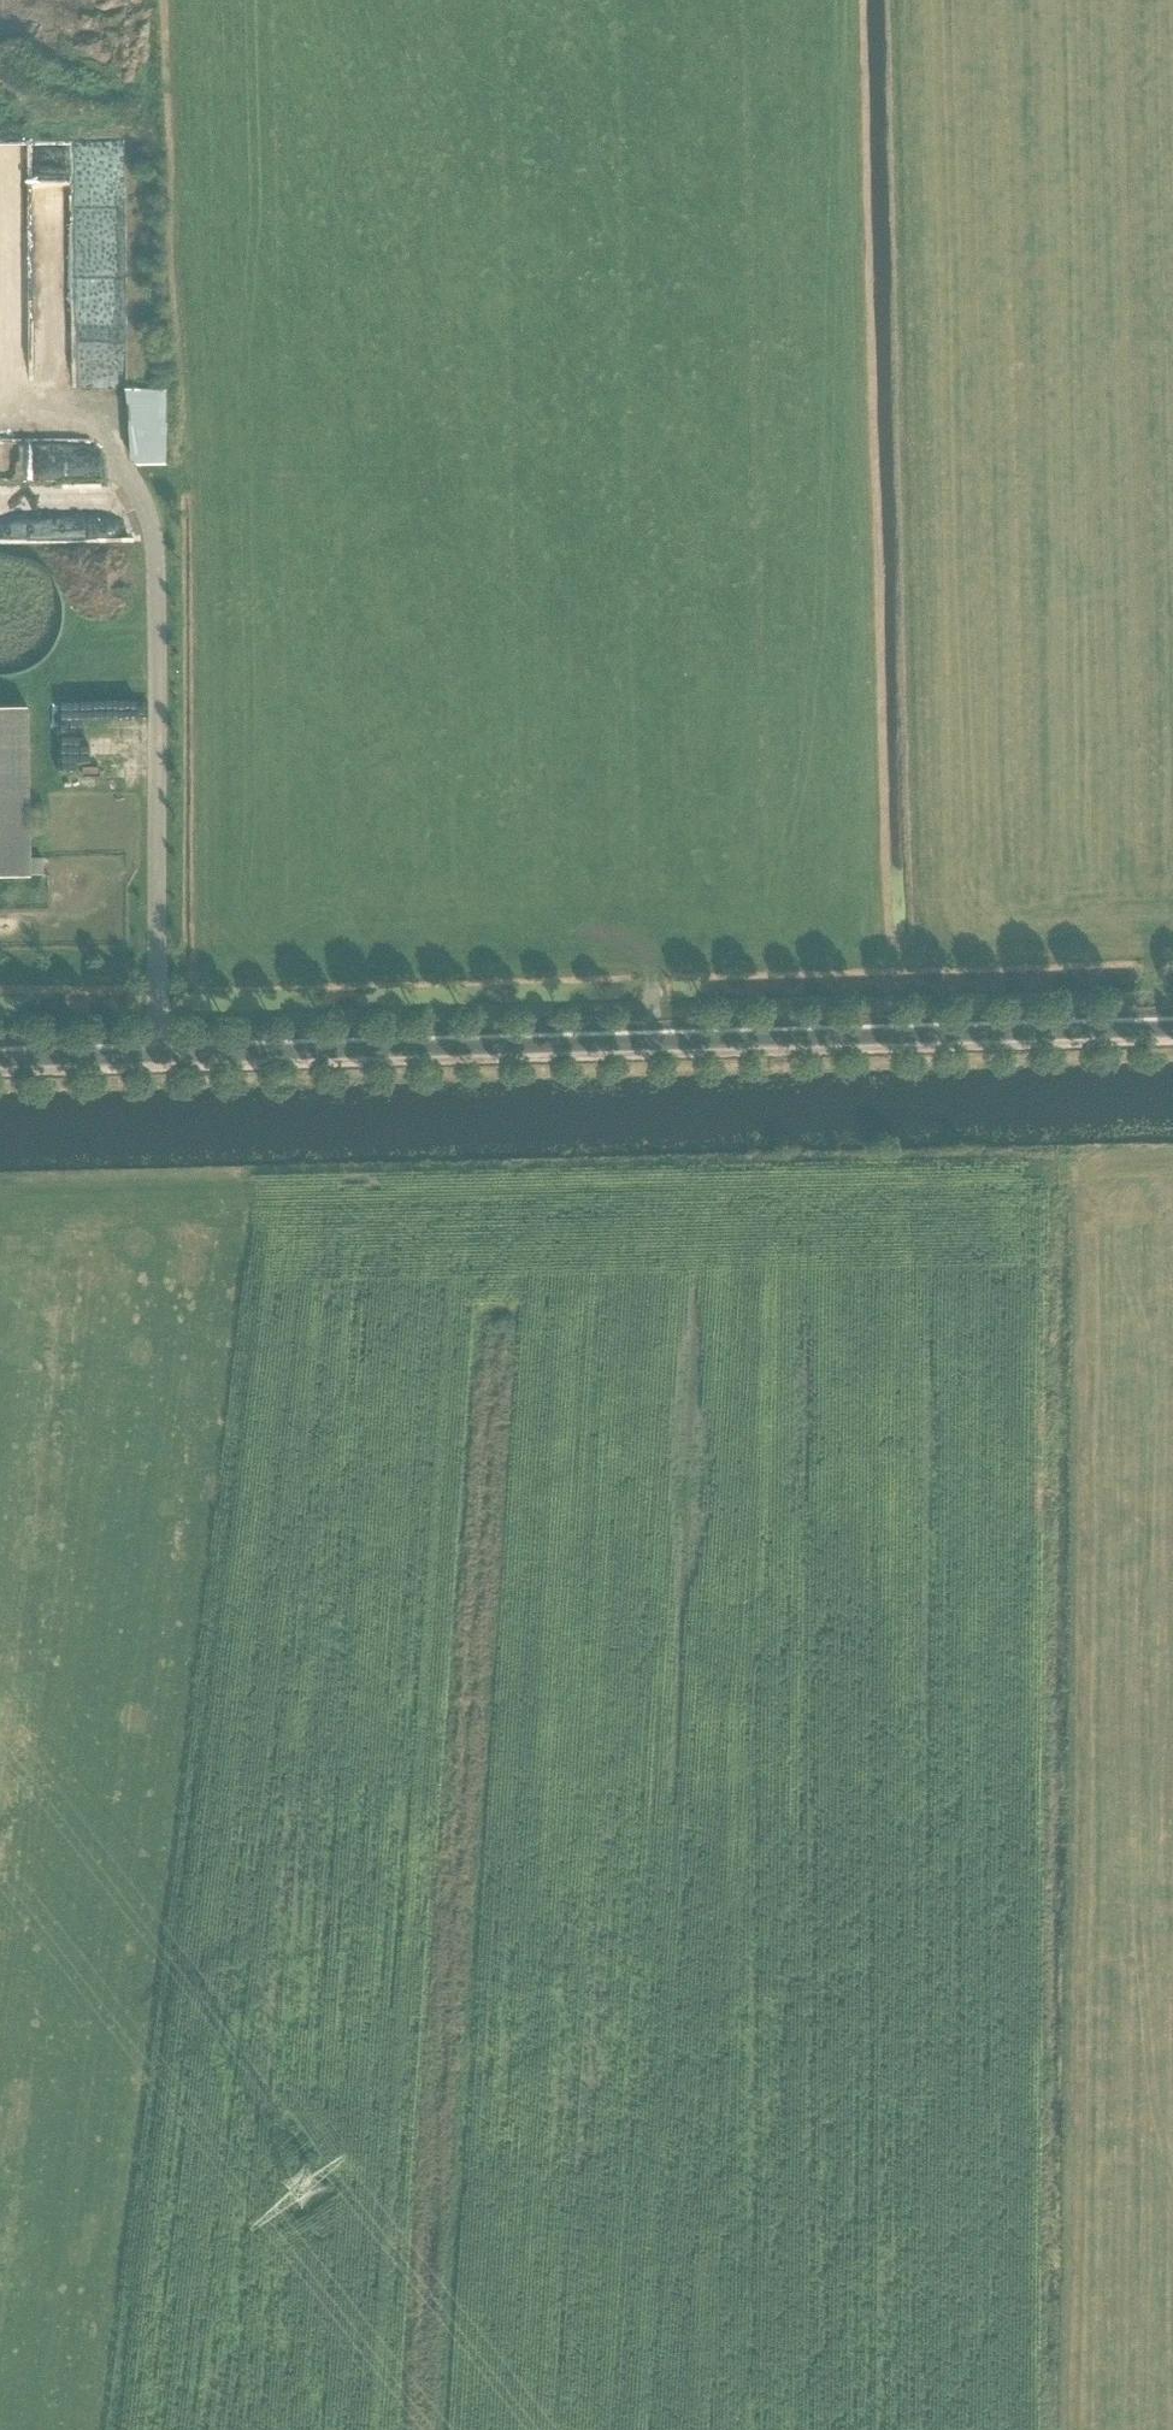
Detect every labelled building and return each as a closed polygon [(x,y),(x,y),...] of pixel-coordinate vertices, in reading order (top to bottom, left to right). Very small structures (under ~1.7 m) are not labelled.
[(132,468),(171,467),(169,391),(130,393),(132,468)] [(3,675),(10,675),(16,675),(20,674),(26,672),(32,670),(38,667),(42,665),(47,661),(51,657),(56,652),(58,648),(59,647),(60,645),(62,641),(64,637),(65,635),(66,631),(67,629),(67,627),(68,623),(68,619),(68,616),(68,612),(68,610),(68,606),(67,602),(66,598),(65,596),(65,594),(63,590),(61,586),(60,584),(59,582),(57,579),(54,575),(50,571),(45,566),(40,563),(36,561),(30,558),(24,556),(20,555),(16,554),(12,554),(5,553),(1,554),(0,554),(0,675),(3,675)] [(32,878),(28,708),(0,708),(0,878),(32,878)]
